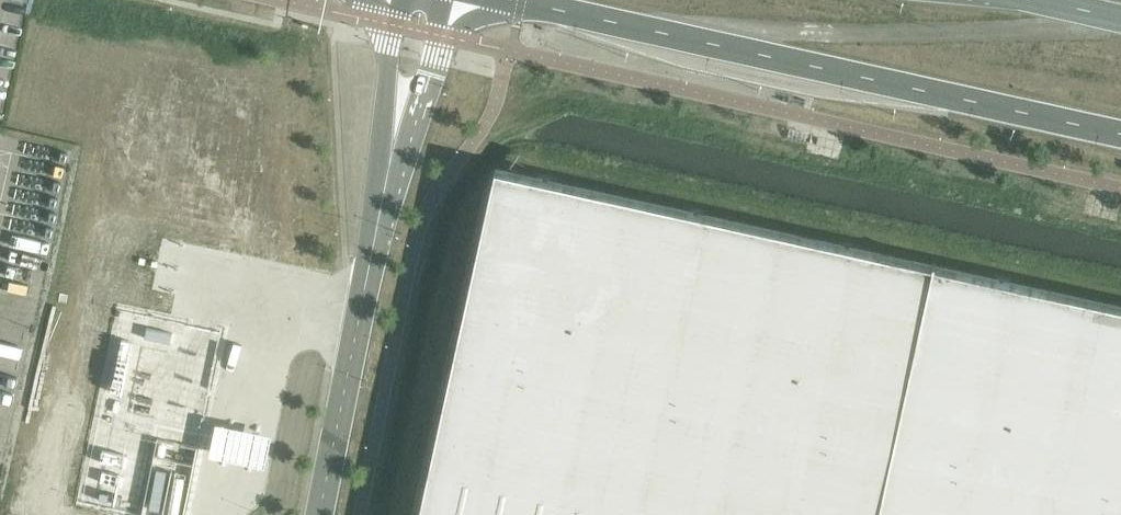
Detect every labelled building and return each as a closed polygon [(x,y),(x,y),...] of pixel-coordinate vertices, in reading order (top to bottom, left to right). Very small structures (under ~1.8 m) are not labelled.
[(934,265),(933,265),(496,169),(495,172),(420,514),(879,514),(934,265)] [(935,265),(934,265),(879,514),(1120,514),(1120,307),(935,265)]
